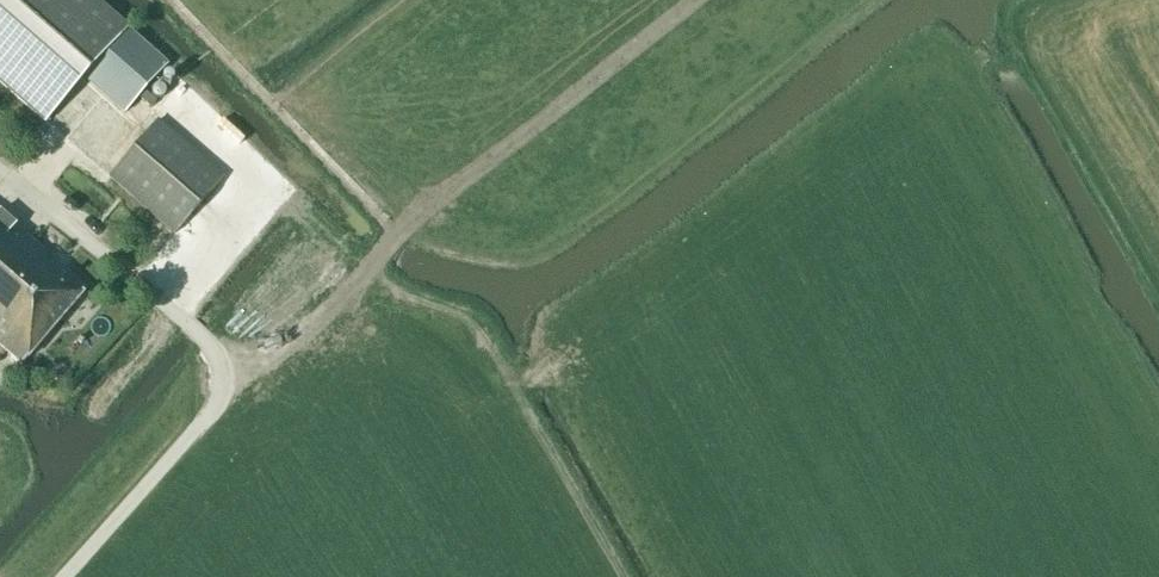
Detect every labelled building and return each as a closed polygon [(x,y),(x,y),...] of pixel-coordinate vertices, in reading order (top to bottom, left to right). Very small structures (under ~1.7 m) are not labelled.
[(92,0),(0,0),(0,81),(46,121),(84,77),(125,113),(134,104),(144,113),(152,104),(141,95),(166,66),(125,30),(126,29),(92,0)] [(157,121),(108,178),(174,235),(223,178),(157,121)] [(88,289),(65,269),(62,272),(41,254),(44,251),(0,213),(0,346),(22,365),(88,289)]
